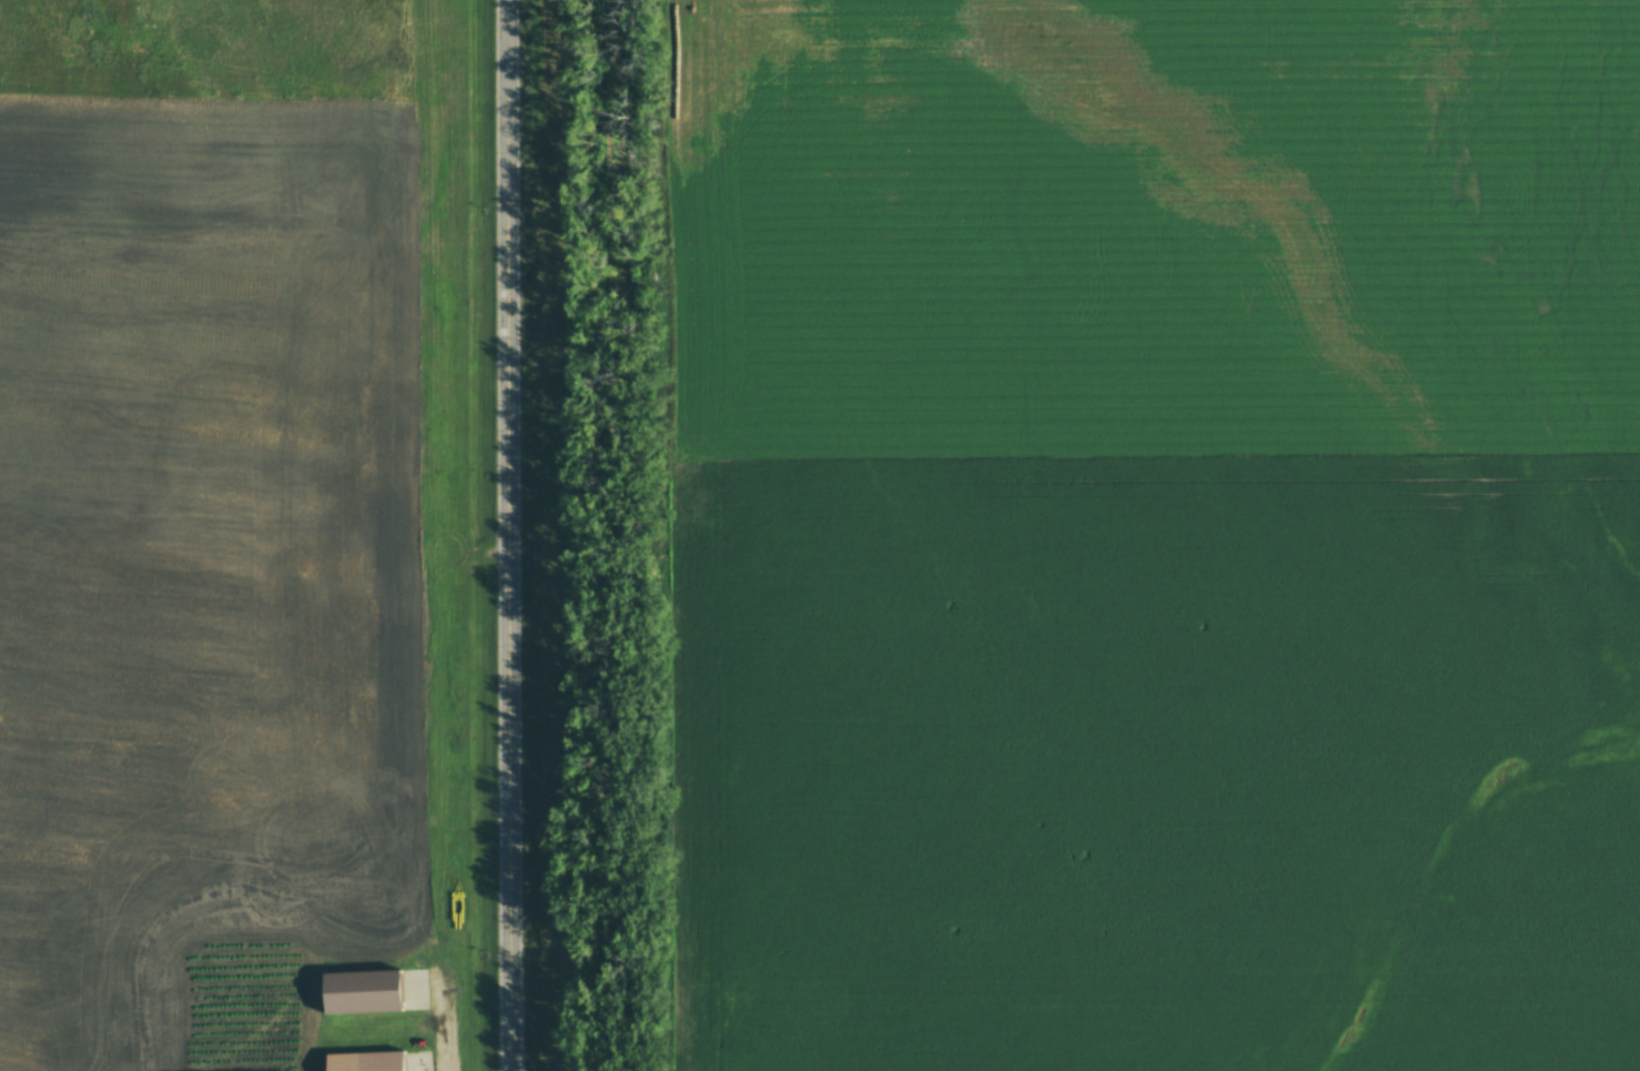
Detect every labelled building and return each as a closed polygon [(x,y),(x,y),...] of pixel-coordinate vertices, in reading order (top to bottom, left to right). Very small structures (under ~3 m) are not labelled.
[(322,971),(399,969),(401,1012),(323,1016),(322,971)] [(405,1049),(406,1070),(324,1070),(323,1053),(405,1049)]
